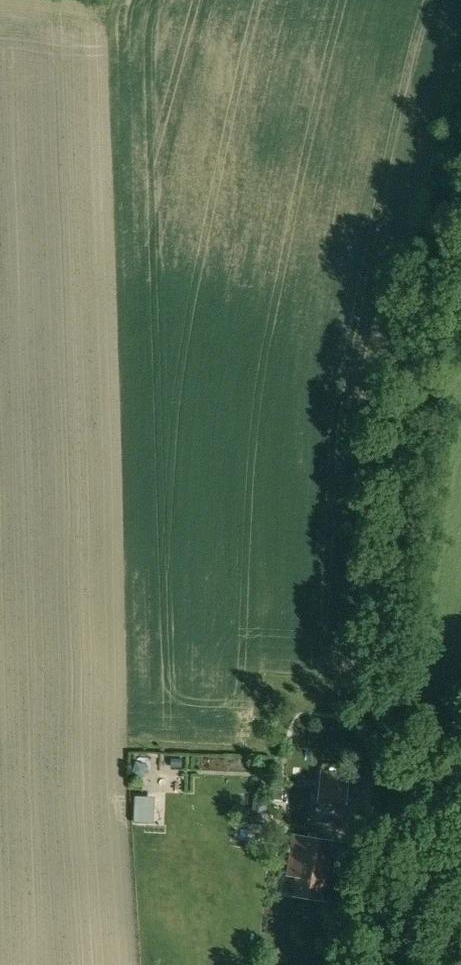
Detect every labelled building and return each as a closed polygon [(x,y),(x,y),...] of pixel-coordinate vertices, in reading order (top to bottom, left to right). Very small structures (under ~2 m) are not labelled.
[(333,779),(324,778),(322,796),(332,797),(333,779)] [(142,795),(142,822),(163,822),(163,795),(142,795)] [(333,840),(295,834),(290,863),(291,863),(289,875),(299,877),(296,896),(323,900),(333,840)]
